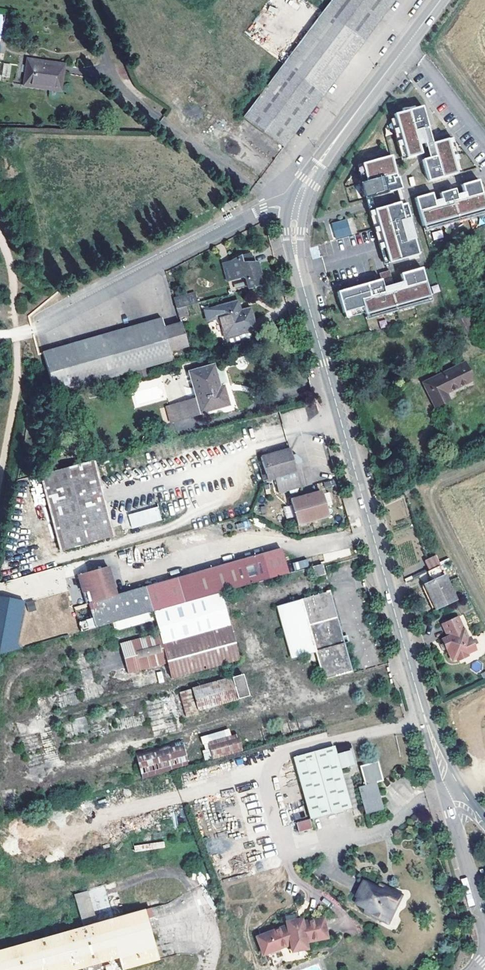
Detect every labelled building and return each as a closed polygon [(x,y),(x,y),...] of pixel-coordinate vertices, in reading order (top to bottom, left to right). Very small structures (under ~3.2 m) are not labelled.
[(245,117),(285,146),(394,0),(333,0),(245,117)] [(62,91),(65,64),(28,59),(25,86),(62,91)] [(3,63),(2,77),(10,78),(11,64),(3,63)] [(420,100),(392,108),(393,112),(406,156),(421,151),(417,139),(413,126),(426,122),(420,100)] [(393,112),(389,114),(401,157),(406,156),(393,112)] [(433,143),(426,122),(413,126),(417,139),(424,137),(428,150),(434,148),(433,143)] [(452,138),(447,139),(457,173),(461,172),(452,138)] [(436,156),(422,160),(428,181),(457,173),(447,139),(433,143),(434,148),(436,156)] [(368,198),(387,193),(385,185),(394,183),(393,179),(397,178),(391,156),(366,163),(371,181),(366,182),(364,183),(368,198)] [(366,163),(361,164),(366,182),(371,181),(366,163)] [(394,183),(385,185),(387,193),(401,189),(398,177),(397,178),(393,179),(394,183)] [(415,198),(424,231),(484,214),(484,204),(478,180),(461,185),(464,194),(465,198),(435,206),(434,202),(432,193),(415,198)] [(364,183),(359,184),(364,200),(368,198),(364,183)] [(442,200),(434,202),(435,206),(465,198),(464,194),(457,196),(455,189),(440,194),(442,200)] [(405,221),(401,222),(406,240),(413,238),(408,220),(410,219),(405,201),(400,202),(405,221)] [(400,202),(373,210),(388,263),(418,255),(413,238),(406,240),(401,222),(405,221),(400,202)] [(373,210),(369,211),(384,264),(388,263),(373,210)] [(358,216),(331,223),(337,245),(364,237),(358,216)] [(442,229),(431,232),(433,240),(444,237),(442,229)] [(230,261),(234,278),(243,275),(248,278),(251,288),(260,286),(257,275),(260,273),(257,262),(254,262),(249,262),(246,254),(241,255),(230,261)] [(234,278),(230,261),(223,265),(227,279),(234,278)] [(380,280),(338,292),(344,313),(364,308),(365,312),(365,315),(430,297),(422,268),(400,274),(402,281),(404,287),(383,293),(382,287),(380,280)] [(381,272),(384,283),(392,282),(390,270),(381,272)] [(402,281),(382,287),(383,293),(404,287),(402,281)] [(176,299),(178,308),(185,306),(197,303),(194,294),(176,299)] [(430,297),(365,315),(367,319),(431,301),(430,297)] [(208,320),(212,319),(220,317),(225,337),(227,345),(255,337),(252,330),(256,329),(250,309),(240,311),(237,301),(205,310),(208,320)] [(177,308),(181,323),(190,321),(185,306),(178,308),(177,308)] [(364,308),(344,313),(345,318),(365,312),(364,308)] [(220,317),(212,319),(218,339),(225,337),(220,317)] [(43,352),(55,394),(174,360),(171,350),(188,345),(181,323),(164,327),(162,319),(43,352)] [(474,380),(465,363),(423,383),(435,407),(449,400),(446,394),(474,380)] [(197,400),(179,405),(183,419),(230,405),(224,385),(221,386),(214,364),(189,371),(197,400)] [(179,405),(166,409),(170,423),(183,419),(179,405)] [(290,449),(261,456),(267,481),(275,478),(279,493),(303,486),(301,478),(305,477),(301,461),(300,461),(299,458),(294,456),(292,456),(290,449)] [(90,461),(40,474),(61,551),(110,537),(90,461)] [(326,517),(320,492),(290,501),(297,525),(326,517)] [(158,505),(128,515),(132,529),(162,520),(158,505)] [(286,518),(292,516),(290,506),(284,507),(286,518)] [(288,573),(282,549),(262,555),(268,578),(288,573)] [(262,555),(233,563),(240,586),(268,578),(262,555)] [(436,556),(425,562),(429,571),(440,566),(436,556)] [(307,559),(293,562),(294,570),(309,566),(307,559)] [(233,563),(185,576),(192,600),(220,592),(240,586),(233,563)] [(323,574),(321,564),(312,567),(315,576),(323,574)] [(108,566),(78,574),(86,603),(88,603),(116,595),(108,566)] [(429,571),(427,572),(431,581),(445,575),(440,566),(429,571)] [(22,602),(68,591),(62,567),(4,581),(7,594),(20,591),(22,602)] [(435,611),(457,600),(445,575),(431,581),(424,585),(435,611)] [(185,576),(145,587),(152,610),(192,600),(185,576)] [(116,595),(88,603),(95,627),(113,622),(150,611),(152,610),(145,587),(116,595)] [(332,591),(277,604),(290,658),(317,652),(323,679),(352,672),(332,591)] [(25,600),(0,596),(0,651),(17,654),(25,600)] [(152,620),(150,611),(113,622),(116,630),(152,620)] [(468,639),(458,617),(443,624),(449,637),(443,639),(445,642),(442,643),(442,644),(441,646),(443,649),(447,647),(453,660),(457,658),(458,660),(468,655),(467,654),(475,650),(470,638),(468,639)] [(179,689),(184,713),(250,698),(245,674),(179,689)] [(230,728),(200,736),(206,761),(243,751),(238,733),(231,735),(230,728)] [(137,754),(141,776),(189,767),(184,744),(137,754)] [(351,808),(334,746),(293,758),(310,819),(351,808)] [(364,786),(358,788),(365,814),(382,809),(375,783),(382,781),(377,762),(359,767),(364,786)] [(312,831),(309,819),(298,823),(301,835),(312,831)] [(387,913),(392,916),(401,897),(386,889),(384,892),(365,883),(358,897),(360,898),(358,904),(368,909),(366,912),(383,921),(387,913)] [(132,913),(96,923),(88,892),(74,896),(83,927),(0,950),(0,969),(78,969),(103,963),(104,967),(111,965),(112,969),(123,969),(156,961),(152,945),(142,947),(132,913)] [(144,910),(132,913),(142,947),(152,945),(154,944),(144,910)] [(387,913),(383,921),(389,923),(392,916),(387,913)] [(286,925),(256,937),(263,954),(290,944),(291,948),(306,945),(305,941),(327,937),(323,917),(301,921),(301,918),(285,922),(286,925)]
